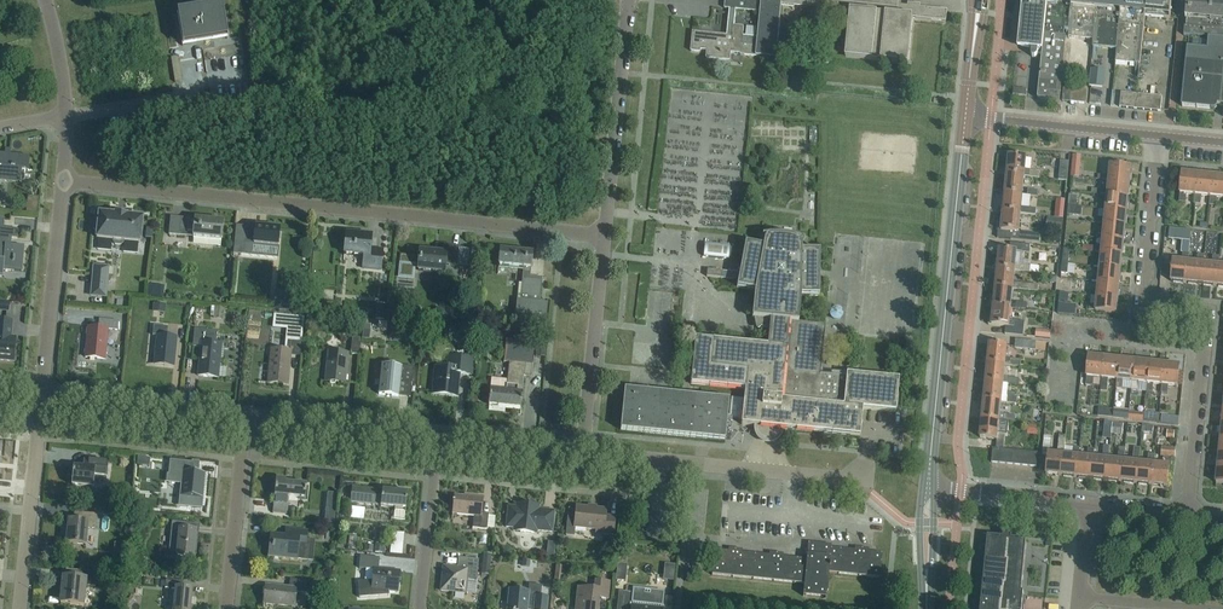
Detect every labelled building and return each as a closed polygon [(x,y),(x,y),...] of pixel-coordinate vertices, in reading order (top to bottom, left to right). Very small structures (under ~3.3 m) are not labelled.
[(730,0),(725,0),(724,9),(729,9),(727,35),(693,32),(691,51),(700,52),(701,50),(707,51),(706,58),(730,61),(731,53),(740,54),(740,55),(776,59),(782,5),(850,11),(846,59),(908,65),(913,18),(946,21),(947,10),(898,6),(899,0),(730,0)] [(1042,55),(1047,0),(1022,0),(1017,46),(1031,47),(1031,54),(1031,55),(1031,56),(1031,57),(1032,57),(1033,58),(1034,58),(1035,58),(1036,57),(1037,57),(1037,56),(1037,55),(1037,54),(1042,55)] [(1042,55),(1037,99),(1059,101),(1065,42),(1063,42),(1065,30),(1069,30),(1072,0),(1047,0),(1042,55)] [(1069,30),(1068,38),(1093,40),(1097,0),(1072,0),(1069,30)] [(1093,40),(1092,47),(1117,50),(1122,0),(1097,0),(1093,40)] [(1117,50),(1115,62),(1140,65),(1145,16),(1146,0),(1122,0),(1117,50)] [(1172,0),(1146,0),(1145,16),(1170,18),(1172,0)] [(1195,3),(1193,1),(1188,0),(1187,0),(1184,35),(1208,38),(1207,50),(1187,48),(1181,106),(1215,110),(1217,107),(1217,105),(1222,105),(1222,6),(1195,3)] [(183,44),(226,37),(226,39),(228,39),(222,6),(221,6),(221,7),(178,14),(178,13),(177,13),(182,46),(183,46),(183,44)] [(1089,86),(1102,87),(1103,70),(1091,69),(1089,86)] [(1010,82),(1020,82),(1021,72),(1010,72),(1010,82)] [(1072,88),(1063,87),(1062,101),(1071,102),(1072,88)] [(1071,102),(1078,103),(1079,89),(1072,88),(1071,102)] [(1078,103),(1086,104),(1088,89),(1079,89),(1078,103)] [(1121,93),(1119,107),(1127,108),(1129,94),(1121,93)] [(1135,109),(1137,94),(1129,94),(1127,108),(1135,109)] [(1145,95),(1137,94),(1135,109),(1144,110),(1145,95)] [(1144,110),(1151,110),(1152,96),(1145,95),(1144,110)] [(1152,96),(1151,110),(1160,111),(1162,97),(1152,96)] [(21,179),(22,169),(28,169),(29,157),(9,155),(9,151),(5,150),(4,154),(0,154),(0,177),(21,179)] [(1004,168),(1004,174),(1007,174),(1024,176),(1029,177),(1039,178),(1040,171),(1030,170),(1025,170),(1026,157),(1009,155),(1007,169),(1004,168)] [(1067,180),(1068,162),(1060,161),(1058,179),(1067,180)] [(1108,181),(1129,183),(1130,168),(1109,165),(1108,175),(1102,174),(1102,180),(1108,181)] [(1072,166),(1071,176),(1079,177),(1080,166),(1072,166)] [(1195,195),(1197,174),(1181,172),(1179,193),(1180,194),(1179,202),(1185,202),(1186,194),(1195,195)] [(1002,187),(1002,193),(1005,193),(1022,195),(1023,188),(1024,176),(1007,174),(1005,188),(1002,187)] [(1197,174),(1195,195),(1194,203),(1200,204),(1201,196),(1210,197),(1212,176),(1197,174)] [(1210,197),(1209,205),(1215,205),(1216,197),(1222,198),(1222,177),(1212,176),(1210,197)] [(1106,195),(1127,197),(1129,183),(1108,181),(1107,190),(1101,189),(1101,190),(1101,194),(1106,195)] [(1000,206),(1000,211),(1003,212),(1003,211),(1020,213),(1025,214),(1035,215),(1036,208),(1026,207),(1021,207),(1022,195),(1005,193),(1003,206),(1000,206)] [(1069,195),(1068,205),(1075,206),(1076,196),(1069,195)] [(1105,210),(1126,212),(1127,197),(1106,195),(1105,204),(1099,204),(1099,209),(1105,210)] [(1063,218),(1065,200),(1056,199),(1055,218),(1063,218)] [(1097,223),(1104,224),(1124,226),(1126,212),(1105,210),(1104,219),(1098,218),(1097,223)] [(998,230),(997,238),(999,238),(1040,242),(1041,235),(1018,232),(1020,213),(1003,211),(1003,212),(1002,225),(998,224),(998,230)] [(140,243),(143,219),(127,217),(115,215),(115,216),(99,214),(98,221),(96,221),(94,222),(93,229),(95,231),(97,231),(96,238),(113,240),(113,242),(115,245),(121,245),(123,244),(123,241),(140,243)] [(222,222),(170,216),(168,235),(186,236),(187,231),(193,231),(192,237),(221,240),(222,222)] [(1047,217),(1046,228),(1062,230),(1063,219),(1047,217)] [(21,271),(24,246),(11,245),(12,237),(17,238),(18,227),(3,226),(4,218),(0,218),(0,275),(4,275),(5,269),(21,271)] [(230,222),(228,236),(239,238),(241,223),(230,222)] [(259,225),(247,224),(245,241),(240,241),(239,252),(248,253),(249,247),(252,247),(252,244),(277,246),(279,229),(259,227),(259,225)] [(1102,239),(1123,241),(1124,226),(1104,224),(1103,233),(1096,233),(1096,238),(1102,239)] [(1190,241),(1191,230),(1170,228),(1168,239),(1182,241),(1181,253),(1183,253),(1189,254),(1190,241)] [(362,268),(380,269),(382,250),(370,248),(371,236),(345,233),(343,253),(364,255),(362,268)] [(763,437),(767,439),(772,438),(776,435),(778,430),(778,428),(859,437),(862,409),(895,412),(898,380),(846,374),(846,378),(820,375),(825,325),(798,322),(801,296),(819,296),(819,251),(801,250),(801,244),(800,243),(802,241),(804,242),(804,241),(800,240),(798,239),(794,238),(790,237),(788,236),(783,236),(779,235),(777,235),(773,235),(768,236),(766,236),(762,237),(762,238),(765,237),(765,240),(764,240),(763,247),(745,243),(737,287),(754,291),(752,318),(758,319),(758,327),(769,328),(767,346),(695,338),(690,384),(745,389),(741,425),(759,426),(759,428),(760,433),(763,437)] [(1101,253),(1121,255),(1123,241),(1102,239),(1101,248),(1095,247),(1094,253),(1101,253)] [(447,264),(457,265),(459,245),(439,243),(438,253),(420,251),(419,261),(415,261),(416,255),(400,253),(398,274),(409,275),(410,270),(413,265),(418,266),(418,269),(444,272),(445,261),(447,261),(447,264)] [(994,263),(994,269),(997,269),(1014,270),(1030,272),(1030,266),(1028,265),(1015,264),(1016,251),(1022,252),(1029,253),(1030,245),(1010,243),(1009,250),(999,249),(998,263),(994,263)] [(728,258),(729,248),(730,246),(704,244),(703,256),(728,259),(728,258)] [(547,300),(546,300),(546,302),(539,302),(541,277),(529,276),(532,253),(500,250),(498,264),(523,267),(519,300),(516,299),(514,320),(545,323),(547,300)] [(1121,255),(1101,253),(1100,262),(1094,261),(1093,267),(1099,267),(1120,270),(1121,255)] [(1186,283),(1188,262),(1189,254),(1183,253),(1182,261),(1173,261),(1171,281),(1186,283)] [(1202,284),(1204,264),(1205,255),(1198,255),(1197,263),(1188,262),(1186,283),(1202,284)] [(1204,264),(1202,284),(1216,286),(1218,265),(1219,257),(1213,256),(1212,265),(1204,264)] [(1120,270),(1099,267),(1098,276),(1092,276),(1091,281),(1098,282),(1119,284),(1120,270)] [(992,281),(992,287),(995,287),(1012,289),(1017,290),(1038,292),(1038,285),(1018,283),(1013,283),(1014,270),(997,269),(996,282),(992,281)] [(722,278),(722,271),(707,270),(706,277),(722,278)] [(722,278),(738,280),(739,273),(722,271),(722,278)] [(107,276),(90,274),(88,288),(105,290),(107,276)] [(1119,284),(1098,282),(1097,291),(1091,290),(1090,296),(1096,296),(1117,298),(1119,284)] [(150,284),(149,297),(162,298),(163,286),(150,284)] [(990,300),(990,306),(993,306),(993,305),(1011,307),(1012,289),(995,287),(994,300),(990,300)] [(1059,292),(1058,304),(1068,304),(1069,293),(1059,292)] [(1117,298),(1096,296),(1095,305),(1089,305),(1089,310),(1095,311),(1116,313),(1117,298)] [(0,300),(0,311),(9,312),(10,301),(0,300)] [(823,307),(828,314),(836,309),(830,302),(823,307)] [(164,313),(165,304),(153,303),(152,312),(164,313)] [(386,305),(376,304),(375,320),(384,321),(386,305)] [(1058,304),(1057,314),(1075,315),(1076,305),(1068,304),(1058,304)] [(989,319),(988,324),(1006,326),(1005,334),(1008,334),(1023,336),(1024,328),(1024,321),(1014,320),(1009,320),(1011,307),(993,305),(993,306),(992,319),(989,319)] [(214,307),(213,316),(223,317),(224,308),(214,307)] [(270,349),(267,383),(288,385),(291,355),(300,356),(302,341),(304,318),(289,316),(285,350),(284,350),(270,349)] [(88,327),(85,357),(104,359),(107,329),(117,331),(118,321),(99,319),(98,328),(88,327)] [(13,362),(16,338),(11,338),(12,322),(0,321),(0,360),(13,362)] [(157,336),(154,364),(173,366),(176,337),(166,336),(168,327),(153,325),(152,335),(157,336)] [(192,347),(201,347),(198,375),(217,377),(221,344),(215,344),(217,331),(194,329),(192,347)] [(1037,329),(1036,337),(1050,339),(1051,331),(1037,329)] [(349,354),(358,355),(360,338),(351,337),(349,354)] [(507,380),(491,378),(488,405),(520,408),(522,393),(521,393),(523,376),(531,377),(534,342),(504,339),(502,361),(509,362),(507,380)] [(1015,340),(1015,349),(1035,351),(1036,342),(1015,340)] [(985,357),(984,363),(987,363),(1004,364),(1004,365),(1009,365),(1020,366),(1020,360),(1010,358),(1005,358),(1006,345),(989,344),(988,357),(985,357)] [(324,381),(344,383),(347,353),(327,351),(324,381)] [(431,392),(454,394),(456,373),(471,374),(473,358),(446,356),(445,368),(434,367),(431,392)] [(1093,378),(1102,379),(1104,358),(1088,356),(1085,385),(1092,386),(1093,378)] [(1108,379),(1116,380),(1119,359),(1104,358),(1102,379),(1100,392),(1106,393),(1108,379)] [(1132,382),(1134,361),(1119,359),(1116,380),(1116,388),(1122,389),(1123,381),(1132,382)] [(1138,382),(1146,383),(1149,362),(1134,361),(1132,382),(1131,390),(1137,390),(1138,382)] [(1149,362),(1146,383),(1146,391),(1152,392),(1153,384),(1161,385),(1164,364),(1149,362)] [(983,375),(982,381),(985,381),(1002,383),(1007,384),(1008,384),(1018,385),(1018,378),(1008,377),(1003,377),(1004,365),(1004,364),(987,363),(986,376),(983,375)] [(400,381),(411,383),(412,367),(381,364),(378,394),(399,396),(400,381)] [(1164,364),(1161,385),(1161,393),(1167,394),(1168,385),(1177,386),(1179,365),(1164,364)] [(981,394),(980,400),(983,400),(1001,402),(1005,402),(1016,403),(1016,397),(1006,396),(1008,384),(1007,384),(1002,383),(985,381),(984,394),(981,394)] [(1070,394),(1077,395),(1079,383),(1072,382),(1070,394)] [(729,400),(624,390),(620,430),(671,435),(725,441),(729,400)] [(979,413),(978,418),(981,419),(981,418),(999,420),(1003,421),(1014,422),(1014,416),(1004,414),(999,414),(1001,402),(983,400),(982,413),(979,413)] [(1097,416),(1112,418),(1113,410),(1098,408),(1097,416)] [(1114,410),(1114,418),(1129,419),(1129,411),(1114,410)] [(1136,413),(1136,420),(1143,421),(1144,413),(1136,413)] [(981,419),(979,438),(997,439),(996,448),(1000,449),(1003,449),(1004,434),(997,434),(999,420),(981,418),(981,419)] [(1019,429),(1031,429),(1031,418),(1019,418),(1019,429)] [(1113,423),(1112,433),(1123,434),(1124,424),(1113,423)] [(1153,434),(1153,427),(1142,426),(1142,433),(1153,434)] [(1061,475),(1063,455),(1064,439),(1058,439),(1057,454),(1050,454),(1047,453),(1047,456),(1045,474),(1061,475)] [(1106,480),(1108,460),(1109,446),(1103,446),(1102,459),(1093,458),(1091,478),(1106,480)] [(1076,477),(1078,456),(1079,448),(1072,447),(1072,456),(1063,455),(1061,475),(1076,477)] [(1121,481),(1136,483),(1138,463),(1140,448),(1133,447),(1132,462),(1123,461),(1121,481)] [(1153,464),(1151,485),(1167,486),(1169,466),(1168,466),(1169,457),(1174,458),(1175,449),(1161,447),(1160,456),(1163,457),(1162,465),(1153,464)] [(992,448),(991,462),(998,463),(1000,449),(996,448),(992,448)] [(1000,449),(998,463),(1006,463),(1007,450),(1003,449),(1000,449)] [(1091,478),(1093,458),(1094,450),(1087,449),(1087,457),(1078,456),(1076,477),(1091,478)] [(1007,450),(1006,463),(1013,464),(1015,450),(1007,450)] [(1015,450),(1013,464),(1021,465),(1022,451),(1015,450)] [(1022,451),(1021,465),(1028,466),(1030,452),(1022,451)] [(1030,452),(1028,466),(1036,466),(1037,453),(1030,452)] [(1121,481),(1123,461),(1124,453),(1117,452),(1117,460),(1108,460),(1106,480),(1121,481)] [(1138,463),(1136,483),(1151,485),(1153,464),(1154,456),(1148,455),(1147,463),(1138,463)] [(73,466),(71,485),(92,487),(93,475),(106,476),(107,461),(84,459),(83,467),(73,466)] [(182,483),(180,497),(188,497),(187,507),(201,508),(205,473),(193,472),(194,463),(186,462),(169,461),(167,481),(182,483)] [(272,513),(287,514),(289,497),(305,499),(306,485),(285,483),(286,480),(276,479),(272,513)] [(395,508),(394,518),(404,519),(407,492),(352,487),(350,503),(380,505),(380,507),(395,508)] [(327,493),(325,511),(335,512),(337,494),(327,493)] [(486,530),(488,514),(481,513),(482,497),(471,495),(471,497),(454,496),(454,500),(452,500),(452,502),(453,503),(452,514),(473,516),(472,528),(486,530)] [(536,530),(552,532),(554,511),(539,510),(539,507),(516,504),(516,507),(508,507),(506,527),(514,528),(513,531),(536,534),(536,530)] [(569,510),(566,537),(575,538),(576,528),(595,530),(603,531),(603,534),(613,535),(615,517),(605,516),(606,510),(597,509),(588,508),(576,507),(576,511),(569,510)] [(68,520),(66,542),(85,544),(87,528),(95,529),(96,514),(82,512),(81,521),(68,520)] [(200,524),(173,522),(170,551),(177,552),(177,556),(193,557),(195,538),(198,538),(200,524)] [(268,556),(304,560),(307,531),(285,529),(285,537),(270,535),(268,556)] [(1026,541),(1011,539),(1012,535),(1003,534),(1003,538),(988,537),(985,560),(983,559),(980,588),(983,588),(981,608),(978,608),(1022,608),(1024,593),(1021,592),(1026,541)] [(825,598),(828,573),(879,579),(881,553),(880,553),(880,555),(867,553),(867,549),(854,548),(853,552),(830,549),(830,545),(829,545),(815,544),(814,545),(807,545),(806,560),(796,559),(796,558),(795,558),(795,559),(782,558),(782,554),(769,552),(768,556),(755,555),(755,554),(754,554),(754,555),(741,554),(741,550),(728,548),(727,552),(714,551),(714,550),(713,550),(711,575),(803,585),(802,596),(803,596),(803,594),(824,596),(824,598),(825,598)] [(374,552),(385,553),(385,546),(375,545),(374,552)] [(389,547),(389,554),(398,555),(399,548),(389,547)] [(372,570),(371,580),(356,581),(358,597),(387,594),(386,591),(396,592),(398,571),(378,570),(379,559),(360,557),(359,569),(372,570)] [(476,581),(479,560),(458,558),(457,568),(443,567),(441,591),(465,593),(466,580),(476,581)] [(623,570),(624,565),(618,564),(616,581),(626,582),(627,570),(623,570)] [(77,571),(77,578),(62,577),(59,604),(83,606),(85,586),(95,587),(96,572),(77,571)] [(192,589),(182,588),(182,581),(165,579),(164,588),(174,589),(172,608),(190,608),(192,589)] [(316,593),(317,581),(289,579),(288,587),(264,585),(263,603),(294,606),(296,592),(316,593)] [(576,608),(598,608),(599,598),(608,599),(610,582),(595,581),(595,590),(578,588),(576,608)] [(509,590),(507,608),(546,608),(547,598),(540,597),(541,586),(529,584),(528,592),(509,590)] [(644,590),(633,589),(632,593),(623,592),(621,608),(661,608),(663,592),(650,591),(649,595),(644,594),(644,590)]
